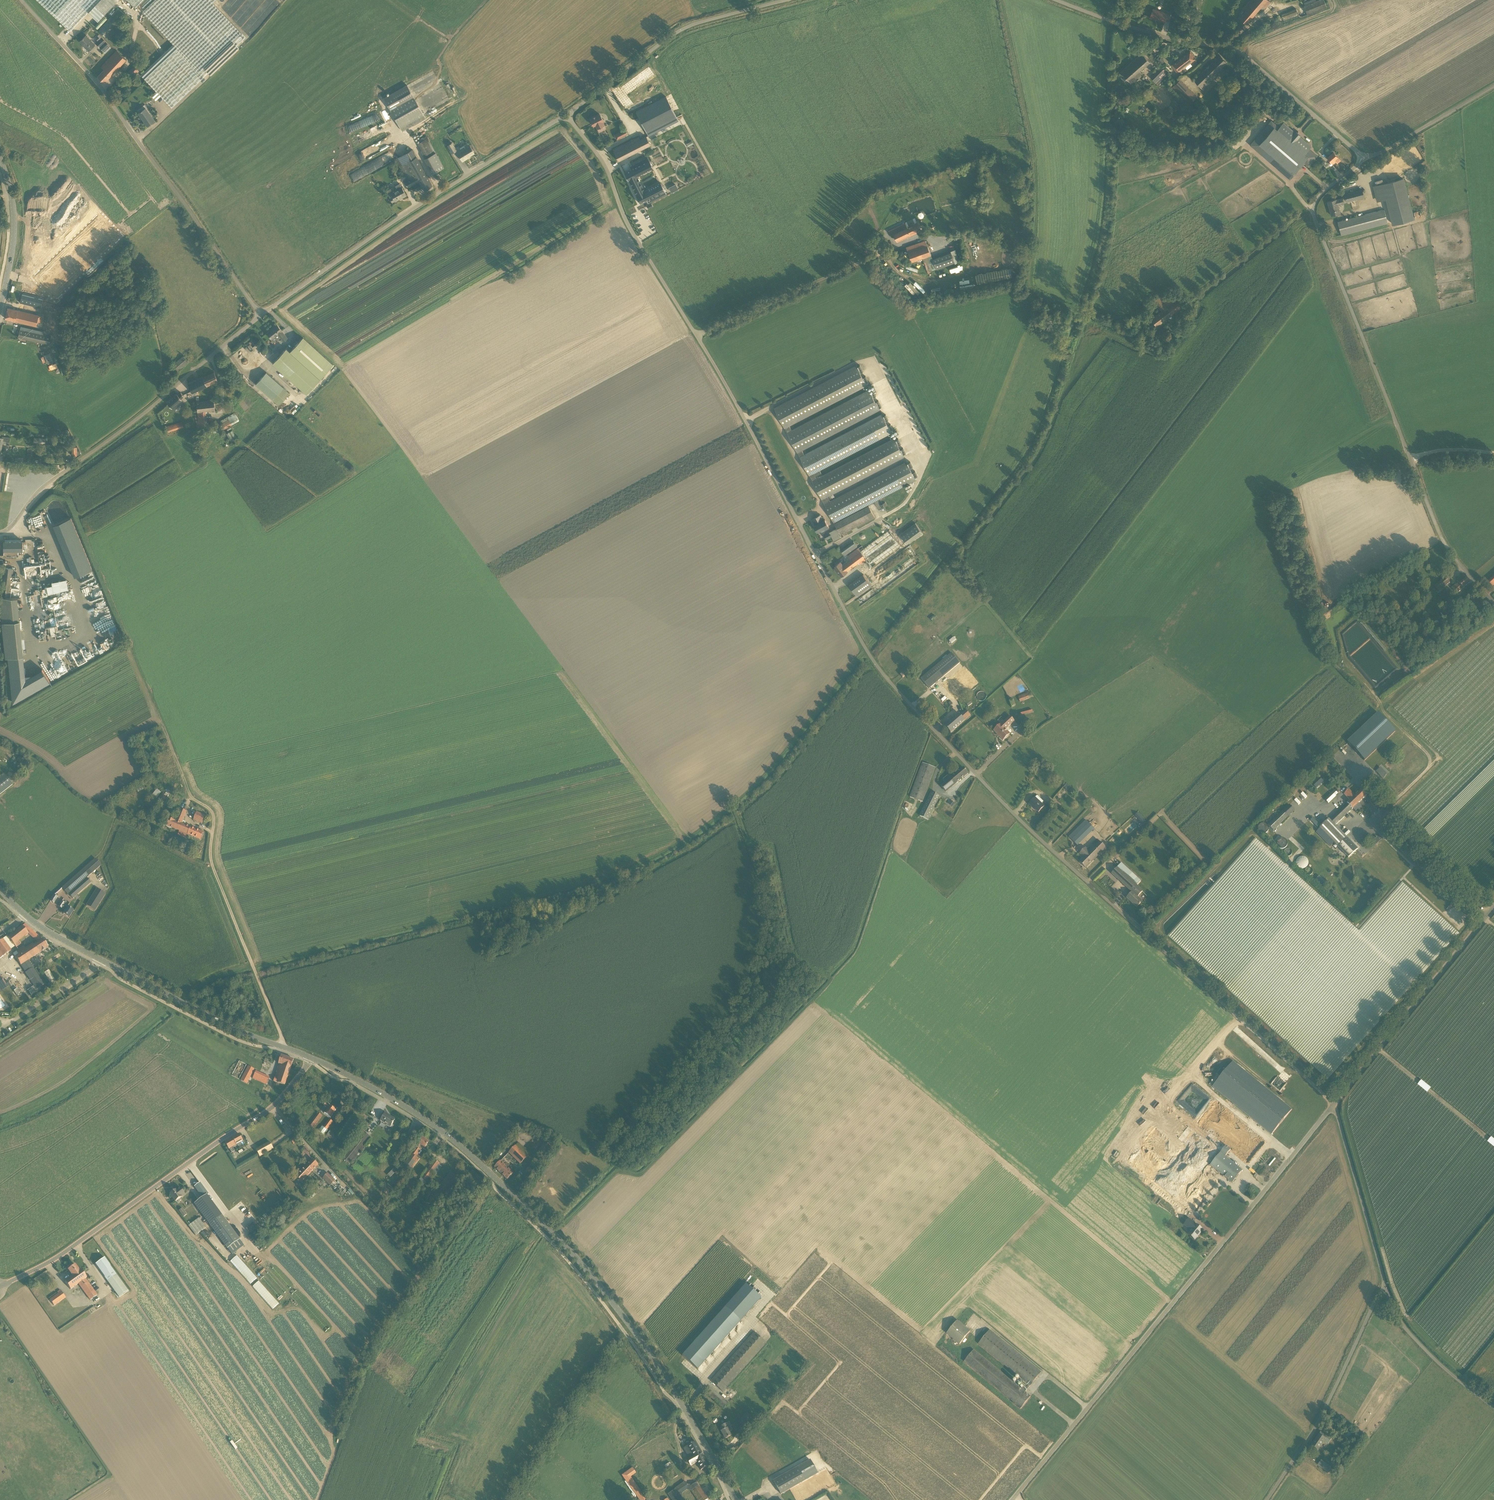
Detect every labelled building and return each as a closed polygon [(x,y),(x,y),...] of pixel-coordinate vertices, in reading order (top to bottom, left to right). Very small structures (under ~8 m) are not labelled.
[(71,31),(89,12),(98,21),(118,0),(38,0),(71,31)] [(168,39),(171,42),(173,44),(141,75),(153,87),(156,91),(151,95),(156,100),(161,96),(172,107),(209,72),(211,75),(239,48),(237,46),(246,37),(212,2),(215,0),(154,0),(142,11),(168,39)] [(1243,8),(1246,11),(1240,18),(1247,23),(1263,4),(1266,6),(1270,2),(1268,0),(1250,0),(1243,8)] [(1304,2),(1305,5),(1304,5),(1307,15),(1327,7),(1324,0),(1310,0),(1304,2)] [(1283,19),(1298,13),(1296,8),(1281,14),(1283,19)] [(1167,13),(1153,9),(1150,17),(1165,22),(1165,20),(1169,21),(1171,14),(1167,13)] [(113,13),(98,30),(103,34),(119,17),(113,13)] [(109,46),(101,37),(99,34),(98,35),(100,38),(97,40),(98,42),(97,43),(104,51),(109,46)] [(89,50),(95,45),(86,35),(80,41),(89,50)] [(1188,64),(1195,59),(1195,57),(1190,50),(1183,56),(1188,64)] [(104,83),(126,60),(116,52),(101,68),(104,70),(98,76),(104,83)] [(1132,83),(1142,73),(1140,71),(1150,62),(1142,53),(1121,71),(1132,83)] [(1226,63),(1227,62),(1220,55),(1220,56),(1194,79),(1203,88),(1209,83),(1208,82),(1223,68),(1222,67),(1226,62),(1226,63)] [(1182,74),(1187,70),(1185,66),(1188,64),(1183,56),(1173,63),(1173,64),(1179,71),(1182,74)] [(143,68),(139,64),(136,67),(134,65),(126,74),(133,79),(143,68)] [(1167,74),(1166,73),(1167,72),(1162,66),(1151,77),(1157,84),(1167,74)] [(649,68),(636,75),(641,84),(646,81),(648,84),(645,86),(647,90),(644,92),(647,97),(659,91),(657,87),(660,86),(655,76),(653,77),(649,68)] [(390,109),(402,131),(426,118),(452,103),(433,69),(406,84),(383,97),(390,109)] [(1197,96),(1180,79),(1176,83),(1172,87),(1179,94),(1180,92),(1191,103),(1197,96)] [(648,136),(678,121),(666,96),(636,112),(648,136)] [(147,125),(154,120),(146,108),(138,113),(147,125)] [(1167,116),(1172,112),(1168,108),(1163,112),(1167,116)] [(347,124),(350,132),(379,120),(376,112),(347,124)] [(603,121),(600,114),(596,116),(595,115),(592,116),(592,117),(592,118),(590,119),(593,126),(595,125),(597,128),(605,124),(603,121)] [(1281,162),(1276,167),(1290,179),(1295,174),(1293,173),(1298,167),(1300,168),(1304,163),(1302,162),(1303,161),(1308,166),(1317,156),(1309,149),(1311,146),(1300,136),(1300,135),(1296,131),(1295,132),(1284,122),(1279,127),(1271,120),(1267,126),(1272,130),(1260,144),(1281,162)] [(613,134),(616,139),(628,133),(625,128),(613,134)] [(433,173),(444,167),(427,136),(424,137),(425,139),(418,143),(422,150),(420,151),(424,158),(433,173)] [(618,161),(650,145),(646,136),(640,139),(639,136),(612,149),(618,161)] [(447,143),(448,145),(452,153),(457,150),(452,142),(453,142),(452,140),(449,141),(450,142),(447,143)] [(474,153),(470,146),(465,148),(464,146),(456,151),(457,153),(462,161),(467,158),(466,157),(474,153)] [(416,156),(413,149),(395,159),(407,179),(404,181),(408,188),(420,182),(424,190),(432,185),(416,156)] [(357,153),(360,161),(368,159),(365,150),(357,153)] [(1337,162),(1340,159),(1333,152),(1327,157),(1333,163),(1335,160),(1337,162)] [(653,168),(648,157),(629,166),(631,169),(624,173),(628,181),(629,180),(636,195),(635,195),(640,203),(646,200),(648,203),(666,194),(661,183),(644,191),(637,176),(653,168)] [(1374,186),(1378,201),(1386,199),(1392,225),(1414,219),(1403,178),(1374,186)] [(669,185),(672,192),(679,189),(676,182),(669,185)] [(406,195),(402,187),(395,191),(392,187),(386,191),(390,198),(392,202),(401,197),(402,198),(406,195)] [(1347,202),(1364,197),(1362,189),(1345,194),(1347,202)] [(1343,202),(1342,198),(1336,200),(1336,199),(1328,201),(1331,215),(1340,213),(1338,204),(1343,202)] [(1338,221),(1341,235),(1388,222),(1384,209),(1338,221)] [(101,212),(32,278),(56,304),(61,300),(58,298),(123,236),(101,212)] [(897,241),(921,230),(918,222),(917,222),(915,217),(914,218),(916,223),(909,226),(907,221),(905,222),(906,224),(889,231),(892,237),(895,236),(897,241)] [(925,240),(906,247),(911,260),(931,253),(925,240)] [(933,270),(935,269),(939,267),(939,268),(954,262),(952,253),(929,260),(933,270)] [(23,285),(21,293),(38,297),(40,289),(23,285)] [(45,309),(46,302),(43,299),(21,294),(19,303),(45,309)] [(1183,306),(1178,299),(1175,294),(1164,302),(1160,296),(1154,300),(1162,311),(1152,319),(1157,326),(1183,306)] [(19,322),(21,311),(8,307),(5,318),(19,322)] [(21,311),(19,322),(36,326),(37,321),(41,322),(43,316),(21,311)] [(288,338),(282,331),(277,324),(272,328),(267,332),(272,339),(278,335),(280,337),(283,341),(288,338)] [(49,345),(50,343),(51,338),(51,337),(20,329),(18,337),(49,345)] [(50,352),(44,355),(47,363),(53,360),(50,352)] [(173,375),(188,361),(183,355),(168,369),(173,375)] [(812,481),(823,502),(834,522),(916,479),(907,460),(830,500),(829,499),(831,498),(830,495),(841,489),(843,488),(905,457),(903,453),(906,452),(903,448),(901,449),(898,445),(901,443),(899,438),(896,440),(895,438),(817,478),(814,473),(821,469),(892,432),(891,430),(894,429),(891,424),(888,425),(886,421),(889,419),(886,414),(883,416),(882,414),(804,454),(802,450),(880,409),(879,408),(882,406),(879,400),(876,401),(874,397),(876,396),(874,391),(871,392),(869,389),(791,430),(789,425),(867,385),(866,383),(869,382),(866,376),(863,377),(861,372),(863,371),(860,365),(858,366),(857,365),(774,408),(785,428),(785,427),(787,432),(797,452),(798,452),(800,456),(800,457),(809,475),(810,475),(813,480),(812,481)] [(208,385),(213,383),(218,381),(214,372),(204,377),(208,385)] [(279,405),(290,392),(266,372),(256,384),(279,405)] [(182,386),(186,395),(195,391),(196,397),(200,397),(199,389),(208,385),(204,377),(182,386)] [(181,392),(178,394),(177,394),(167,402),(172,407),(178,402),(180,405),(184,402),(181,399),(182,399),(181,398),(184,395),(181,392)] [(201,402),(200,397),(196,397),(198,412),(197,412),(200,434),(208,434),(206,411),(215,409),(214,400),(201,402)] [(224,429),(239,420),(235,413),(220,422),(224,429)] [(167,433),(184,427),(182,421),(165,427),(167,433)] [(231,430),(227,434),(231,441),(236,438),(231,430)] [(3,440),(10,441),(11,437),(2,436),(2,437),(0,437),(0,454),(1,454),(3,440)] [(841,521),(840,519),(834,522),(837,528),(829,532),(824,535),(826,539),(832,536),(834,541),(844,536),(843,534),(875,517),(869,506),(841,521)] [(821,515),(812,519),(815,525),(814,525),(816,528),(815,528),(817,531),(821,529),(822,531),(829,527),(825,519),(823,520),(821,515)] [(74,517),(55,524),(74,577),(93,570),(74,517)] [(922,533),(916,524),(915,523),(900,534),(907,544),(922,533)] [(872,567),(901,546),(889,529),(864,548),(862,545),(842,560),(844,563),(843,564),(841,561),(835,565),(836,566),(834,568),(838,574),(839,573),(841,576),(848,571),(848,570),(860,562),(861,563),(866,559),(872,567)] [(4,555),(17,555),(17,550),(23,549),(23,541),(4,541),(4,555)] [(844,555),(857,546),(854,541),(841,550),(844,555)] [(14,568),(4,567),(3,575),(0,575),(0,582),(2,582),(0,596),(4,597),(0,596),(0,598),(6,657),(24,655),(18,598),(10,597),(14,568)] [(857,595),(861,592),(871,585),(863,574),(849,585),(857,595)] [(1446,576),(1443,579),(1439,582),(1434,586),(1438,591),(1443,587),(1443,588),(1451,581),(1446,576)] [(1455,585),(1451,588),(1456,594),(1469,583),(1463,576),(1457,581),(1458,583),(1456,585),(1455,585)] [(1486,583),(1491,588),(1493,585),(1493,576),(1486,583)] [(68,591),(67,580),(54,581),(55,592),(68,591)] [(46,589),(42,589),(43,595),(54,594),(53,583),(45,584),(46,589)] [(34,590),(34,594),(28,595),(30,608),(41,607),(40,597),(43,596),(42,589),(34,590)] [(959,629),(963,634),(975,624),(970,619),(959,629)] [(945,640),(950,646),(961,636),(956,631),(945,640)] [(929,689),(940,680),(946,687),(966,671),(952,653),(921,678),(929,689)] [(950,688),(956,694),(973,679),(968,673),(950,688)] [(986,696),(983,691),(977,694),(980,700),(986,696)] [(1027,693),(1021,695),(1022,695),(1018,697),(1020,702),(1024,701),(1029,699),(1027,693)] [(960,715),(959,714),(945,727),(951,733),(965,721),(971,716),(966,710),(960,715)] [(1378,713),(1347,743),(1364,761),(1381,744),(1395,731),(1378,713)] [(1008,727),(1014,721),(1010,716),(1001,724),(994,731),(1003,740),(1010,734),(1010,733),(1011,732),(1011,730),(1008,727)] [(1388,751),(1372,767),(1398,795),(1427,766),(1395,731),(1381,744),(1388,751)] [(923,802),(934,773),(935,768),(923,763),(910,797),(923,802)] [(946,792),(968,774),(963,768),(941,786),(946,792)] [(13,784),(5,775),(0,779),(0,794),(13,784)] [(157,798),(162,792),(157,789),(153,795),(157,798)] [(1347,803),(1353,809),(1367,795),(1361,790),(1355,796),(1349,789),(1344,794),(1350,800),(1347,803)] [(928,821),(940,797),(931,792),(919,816),(928,821)] [(1038,813),(1044,807),(1035,798),(1029,804),(1033,808),(1038,813)] [(945,817),(946,816),(955,804),(950,800),(940,812),(945,817)] [(1353,809),(1347,803),(1329,819),(1320,828),(1316,832),(1330,847),(1334,843),(1349,858),(1358,849),(1335,826),(1353,809)] [(1274,831),(1295,811),(1289,805),(1282,811),(1279,808),(1265,822),(1268,825),(1274,831)] [(182,822),(186,812),(180,809),(175,820),(172,819),(167,817),(164,824),(201,840),(204,833),(182,823),(182,822)] [(202,824),(205,816),(197,812),(194,820),(202,824)] [(1078,846),(1081,843),(1095,829),(1086,820),(1069,837),(1078,846)] [(1299,829),(1294,834),(1298,838),(1303,833),(1299,829)] [(1304,835),(1299,839),(1303,844),(1308,839),(1304,835)] [(1086,868),(1106,848),(1097,839),(1085,852),(1083,850),(1080,854),(1084,858),(1080,863),(1086,868)] [(1281,849),(1286,845),(1281,839),(1276,843),(1281,849)] [(197,858),(202,851),(197,848),(193,855),(197,858)] [(1451,868),(1455,863),(1446,855),(1442,860),(1451,868)] [(62,888),(72,899),(91,883),(87,878),(101,865),(95,858),(62,888)] [(1121,864),(1118,868),(1112,874),(1132,892),(1127,898),(1137,908),(1142,902),(1138,897),(1144,891),(1137,885),(1141,881),(1138,879),(1134,883),(1120,870),(1124,866),(1121,864)] [(1305,869),(1310,874),(1315,869),(1310,865),(1305,869)] [(1323,885),(1325,882),(1318,875),(1316,878),(1323,885)] [(95,911),(105,894),(96,888),(86,905),(95,911)] [(57,897),(58,895),(56,894),(55,895),(54,895),(50,901),(54,903),(58,897),(57,897)] [(74,910),(65,905),(65,903),(62,901),(58,906),(62,908),(65,910),(63,914),(69,917),(74,910)] [(19,950),(18,950),(17,951),(19,955),(15,957),(36,990),(37,990),(38,991),(41,989),(40,987),(44,984),(28,961),(48,947),(42,939),(25,923),(8,936),(16,948),(17,947),(21,944),(19,941),(28,934),(37,942),(33,945),(33,943),(25,948),(24,947),(19,950)] [(0,936),(0,958),(11,950),(9,947),(12,944),(7,938),(6,936),(3,939),(2,939),(0,936)] [(45,972),(49,981),(54,979),(49,970),(45,972)] [(10,985),(7,981),(4,982),(0,976),(0,992),(10,985)] [(285,1086),(294,1060),(281,1055),(279,1064),(280,1064),(274,1082),(285,1086)] [(1276,1129),(1292,1109),(1230,1060),(1209,1086),(1270,1134),(1275,1127),(1276,1129)] [(239,1079),(244,1069),(247,1065),(239,1061),(232,1075),(239,1079)] [(249,1085),(257,1070),(249,1066),(241,1081),(249,1085)] [(257,1080),(267,1083),(269,1077),(259,1074),(257,1080)] [(331,1117),(334,1113),(336,1110),(330,1106),(326,1103),(324,1105),(328,1108),(324,1113),(331,1118),(331,1117)] [(1173,1107),(1125,1166),(1150,1187),(1198,1128),(1173,1107)] [(313,1127),(321,1115),(318,1113),(310,1125),(313,1127)] [(391,1127),(395,1119),(385,1113),(381,1121),(391,1127)] [(322,1126),(322,1127),(319,1131),(324,1135),(327,1131),(333,1122),(329,1119),(323,1127),(322,1126)] [(326,1135),(335,1142),(339,1138),(331,1130),(326,1135)] [(350,1164),(358,1154),(365,1146),(371,1137),(363,1131),(341,1158),(350,1164)] [(226,1142),(229,1147),(230,1149),(236,1145),(243,1141),(240,1134),(226,1142)] [(425,1148),(429,1142),(423,1137),(401,1168),(409,1174),(420,1159),(416,1156),(420,1150),(418,1148),(420,1145),(425,1148)] [(260,1157),(269,1151),(274,1149),(270,1142),(256,1150),(260,1157)] [(546,1154),(551,1146),(545,1142),(539,1150),(546,1154)] [(509,1153),(521,1164),(530,1155),(527,1152),(524,1155),(515,1146),(509,1153)] [(1210,1164),(1232,1183),(1242,1170),(1225,1156),(1231,1149),(1226,1146),(1220,1152),(1210,1164)] [(302,1182),(318,1165),(313,1160),(297,1177),(302,1182)] [(434,1160),(421,1177),(419,1181),(423,1184),(426,1181),(427,1181),(434,1172),(437,1174),(442,1166),(439,1164),(440,1163),(434,1160)] [(507,1180),(513,1173),(500,1161),(494,1167),(507,1180)] [(330,1186),(332,1185),(335,1181),(328,1174),(323,1179),(330,1186)] [(419,1185),(411,1180),(398,1198),(405,1204),(419,1185)] [(203,1197),(209,1193),(200,1181),(195,1185),(203,1197)] [(428,1192),(426,1194),(429,1197),(431,1194),(436,1189),(433,1186),(430,1190),(428,1188),(426,1190),(428,1192)] [(185,1194),(181,1188),(177,1191),(176,1190),(170,1194),(176,1202),(182,1197),(185,1194)] [(210,1225),(223,1216),(207,1195),(195,1204),(210,1225)] [(1179,1219),(1185,1211),(1180,1207),(1173,1215),(1179,1219)] [(179,1211),(180,1212),(184,1217),(187,1215),(182,1208),(179,1211)] [(223,1216),(210,1225),(228,1249),(240,1240),(223,1216)] [(194,1222),(189,1226),(196,1235),(201,1232),(206,1228),(199,1218),(194,1222)] [(1195,1240),(1203,1230),(1189,1218),(1184,1224),(1191,1230),(1188,1234),(1195,1240)] [(250,1284),(257,1278),(237,1256),(230,1262),(250,1284)] [(105,1278),(115,1271),(105,1257),(96,1264),(105,1278)] [(78,1269),(75,1265),(68,1270),(73,1276),(65,1281),(70,1290),(78,1284),(90,1300),(97,1295),(85,1279),(87,1278),(79,1268),(78,1269)] [(119,1298),(129,1291),(117,1275),(108,1281),(119,1298)] [(259,1281),(253,1287),(273,1309),(279,1303),(259,1281)] [(723,1310),(681,1356),(696,1369),(737,1323),(758,1301),(755,1299),(757,1297),(754,1294),(751,1296),(749,1294),(751,1292),(748,1289),(746,1291),(743,1288),(723,1310)] [(66,1298),(64,1295),(61,1291),(50,1300),(54,1305),(54,1306),(57,1304),(60,1302),(66,1298)] [(960,1345),(971,1331),(957,1320),(946,1334),(960,1345)] [(759,1326),(710,1381),(723,1393),(772,1337),(759,1326)] [(1041,1373),(990,1331),(986,1336),(982,1333),(979,1336),(983,1339),(979,1344),(1019,1377),(1014,1384),(973,1350),(964,1361),(1013,1401),(1012,1402),(1021,1409),(1030,1397),(1025,1392),(1030,1386),(1041,1373)] [(723,1408),(727,1405),(728,1404),(711,1389),(707,1394),(723,1408)] [(738,1422),(743,1426),(751,1417),(746,1413),(738,1422)] [(725,1439),(731,1436),(729,1432),(733,1430),(730,1426),(732,1426),(729,1421),(721,1426),(723,1430),(721,1431),(725,1439)] [(1328,1445),(1333,1438),(1322,1430),(1311,1446),(1317,1451),(1324,1442),(1328,1445)] [(708,1466),(695,1442),(684,1449),(689,1458),(685,1462),(687,1466),(696,1461),(701,1470),(708,1466)] [(773,1481),(781,1494),(818,1474),(810,1460),(773,1481)] [(1319,1471),(1325,1476),(1331,1467),(1329,1465),(1330,1464),(1328,1462),(1326,1463),(1325,1462),(1319,1471)] [(666,1468),(672,1479),(678,1476),(672,1464),(666,1468)] [(633,1476),(637,1473),(634,1467),(623,1474),(640,1499),(648,1499),(633,1476)] [(692,1485),(687,1485),(685,1481),(674,1489),(675,1489),(668,1494),(672,1499),(684,1499),(680,1495),(686,1490),(691,1491),(697,1499),(707,1499),(708,1499),(696,1482),(692,1485)]
